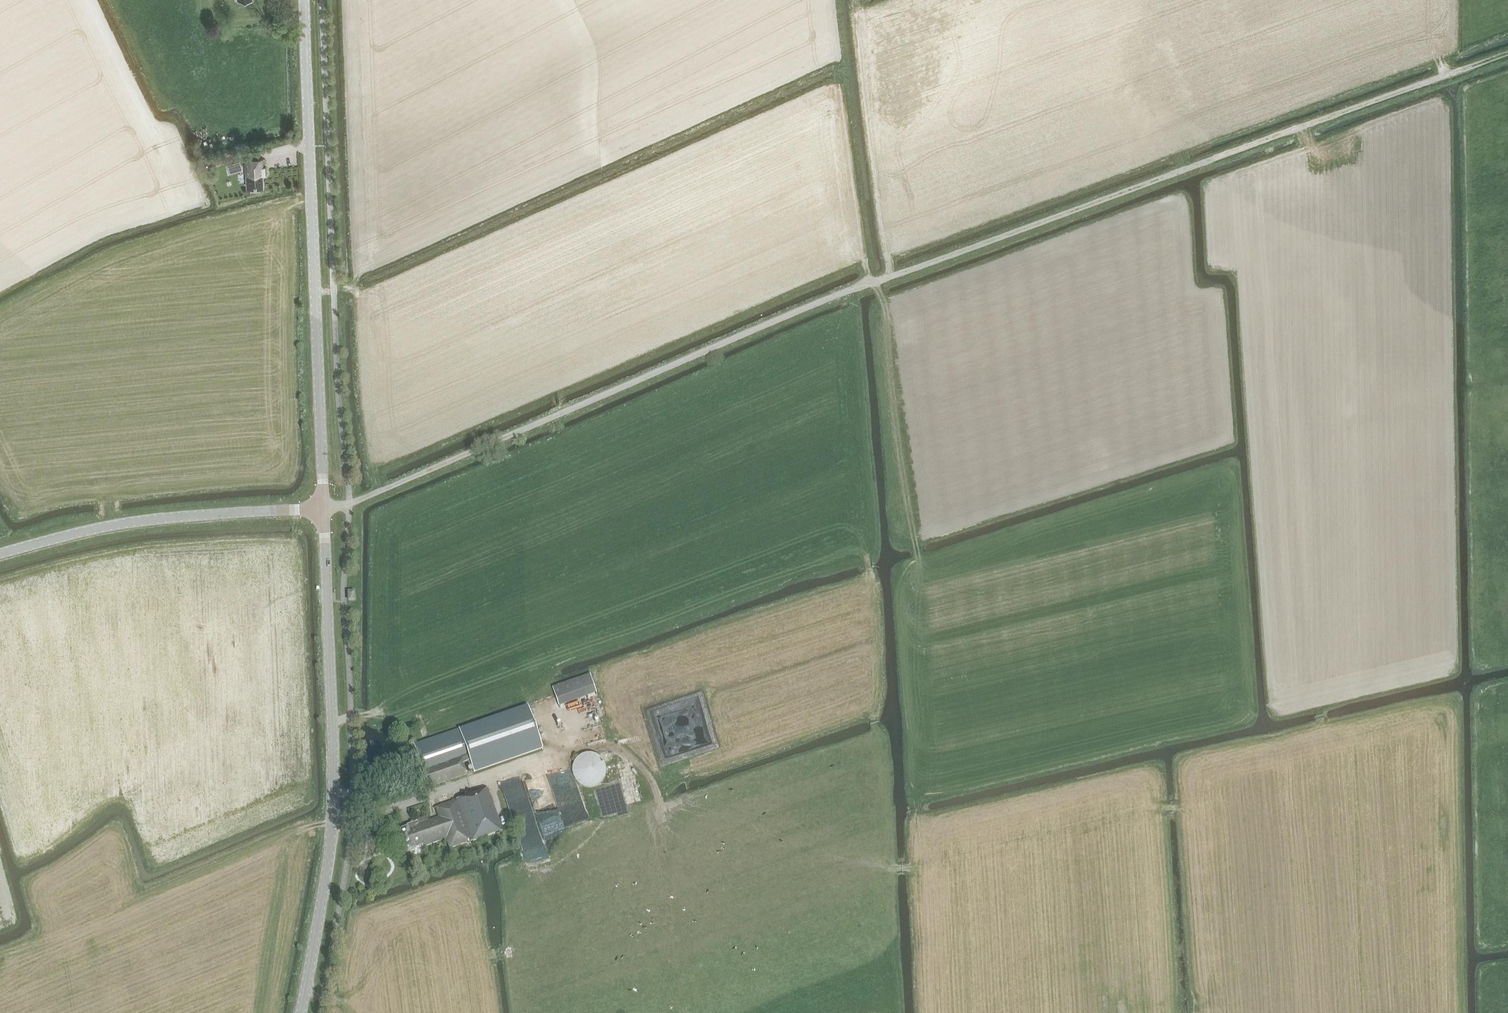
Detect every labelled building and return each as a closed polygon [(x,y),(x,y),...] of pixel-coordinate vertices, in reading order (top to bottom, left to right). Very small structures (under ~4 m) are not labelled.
[(228,167),(241,164),(238,153),(225,157),(228,167)] [(263,167),(263,159),(245,160),(246,175),(247,188),(262,187),(262,175),(266,175),(265,167),(263,167)] [(588,698),(581,678),(552,688),(559,708),(588,698)] [(473,772),(542,748),(528,706),(414,745),(429,787),(467,774),(465,770),(472,768),(473,772)] [(605,774),(605,770),(605,767),(604,763),(602,761),(600,758),(597,756),(596,755),(593,755),(589,755),(587,755),(584,755),(578,759),(575,763),(574,768),(573,772),(575,777),(577,780),(581,784),(584,786),(587,787),(591,787),(595,786),(599,783),(601,781),(603,778),(605,774)] [(470,842),(502,831),(488,789),(456,800),(456,801),(436,808),(439,817),(418,824),(417,822),(406,826),(407,828),(394,832),(402,855),(415,850),(414,848),(421,845),(422,847),(446,839),(449,848),(470,841),(470,842)] [(567,826),(590,817),(582,795),(564,802),(562,795),(555,798),(567,826)]
